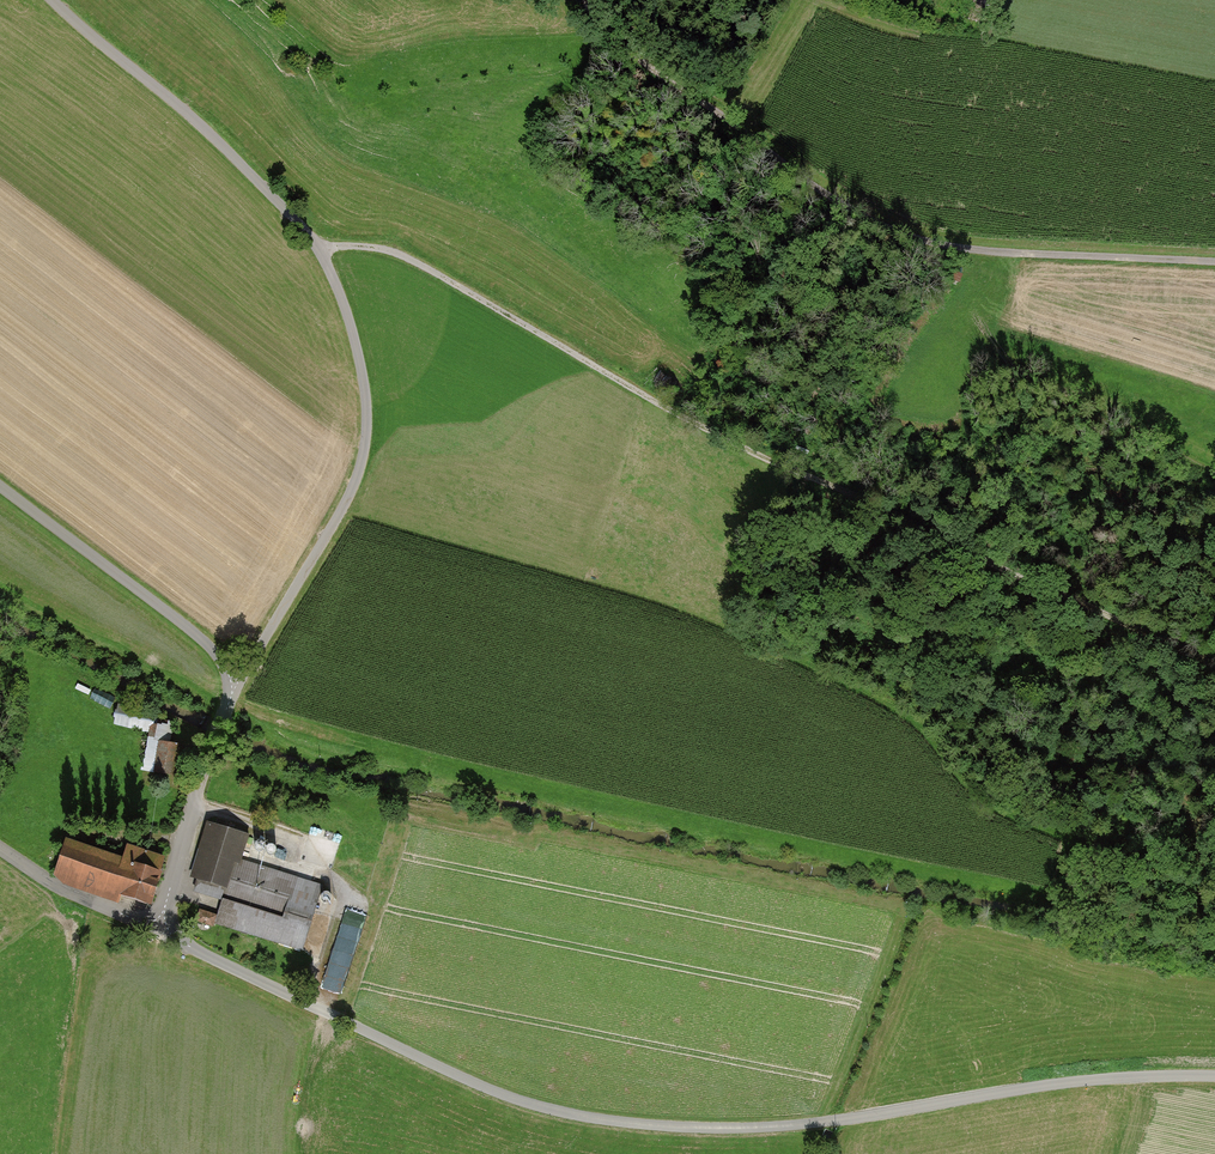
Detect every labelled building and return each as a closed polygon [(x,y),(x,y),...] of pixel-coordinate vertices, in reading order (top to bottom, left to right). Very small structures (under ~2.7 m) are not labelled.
[(172,741),(173,725),(157,723),(156,739),(172,741)] [(174,745),(157,742),(151,775),(169,778),(174,745)] [(248,837),(206,824),(189,881),(225,892),(216,922),(304,949),(324,885),(240,860),(248,837)] [(118,860),(63,844),(52,881),(147,908),(161,858),(122,847),(118,860)] [(219,910),(222,900),(212,897),(209,907),(219,910)] [(344,993),(367,914),(346,908),(323,987),(344,993)]
